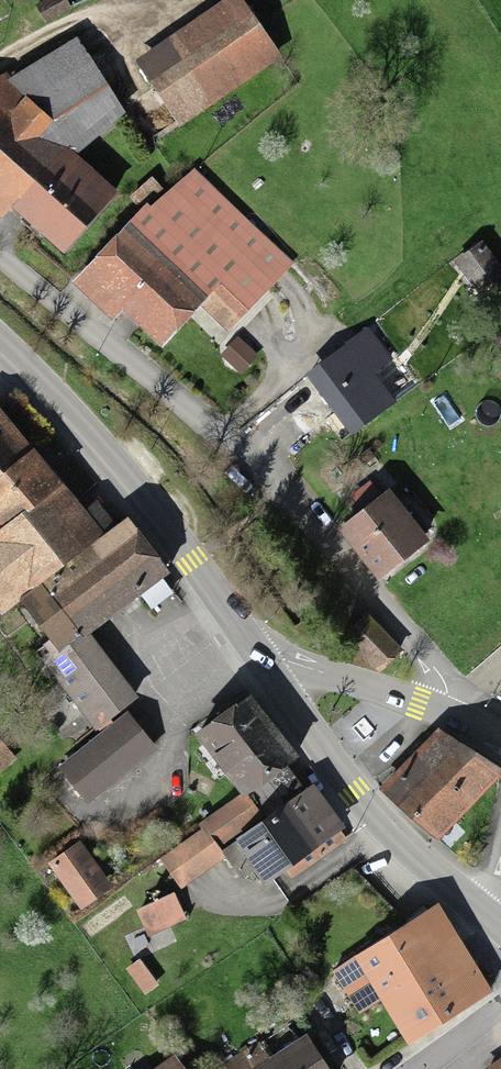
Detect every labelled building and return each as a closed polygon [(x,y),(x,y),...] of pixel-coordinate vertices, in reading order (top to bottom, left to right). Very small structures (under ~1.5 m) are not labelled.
[(32,13),(42,29),(67,15),(58,0),(55,0),(32,13)] [(236,2),(137,69),(180,131),(279,64),(236,2)] [(75,46),(3,89),(46,137),(39,147),(62,154),(73,165),(122,119),(75,46)] [(0,86),(0,128),(48,174),(64,157),(62,154),(39,147),(46,137),(3,89),(0,86)] [(11,211),(48,174),(0,128),(0,223),(11,211)] [(48,174),(11,211),(62,260),(114,205),(73,165),(64,157),(48,174)] [(148,213),(128,233),(202,304),(231,331),(291,269),(192,176),(153,217),(148,213)] [(150,183),(127,206),(139,218),(162,195),(150,183)] [(202,304),(128,233),(73,291),(112,327),(121,317),(157,351),(202,304)] [(375,331),(308,383),(351,437),(388,409),(364,379),(394,356),(375,331)] [(30,459),(0,425),(0,485),(30,459)] [(30,459),(0,485),(0,529),(8,538),(60,494),(30,459)] [(60,494),(8,538),(0,542),(0,621),(44,583),(48,589),(102,542),(83,521),(60,494)] [(385,504),(342,537),(380,586),(423,553),(385,504)] [(96,509),(83,521),(102,542),(115,531),(96,509)] [(102,542),(48,589),(22,612),(64,661),(87,642),(165,575),(122,525),(115,531),(102,542)] [(397,649),(367,621),(346,643),(376,671),(397,649)] [(137,700),(87,642),(64,661),(61,664),(67,672),(55,683),(98,733),(137,700)] [(251,705),(198,743),(241,804),(295,766),(251,705)] [(152,755),(123,720),(59,773),(89,808),(152,755)] [(380,790),(439,842),(500,777),(500,770),(439,729),(380,790)] [(12,765),(0,751),(0,774),(12,765)] [(311,794),(258,830),(215,858),(234,886),(255,872),(265,888),(342,835),(311,794)] [(241,804),(198,832),(215,858),(258,830),(241,804)] [(108,896),(77,852),(50,871),(81,915),(108,896)] [(438,914),(338,974),(353,998),(372,986),(411,1049),(490,1000),(438,914)] [(304,1046),(271,1068),(320,1068),(304,1046)] [(254,1054),(232,1068),(265,1068),(254,1054)]
